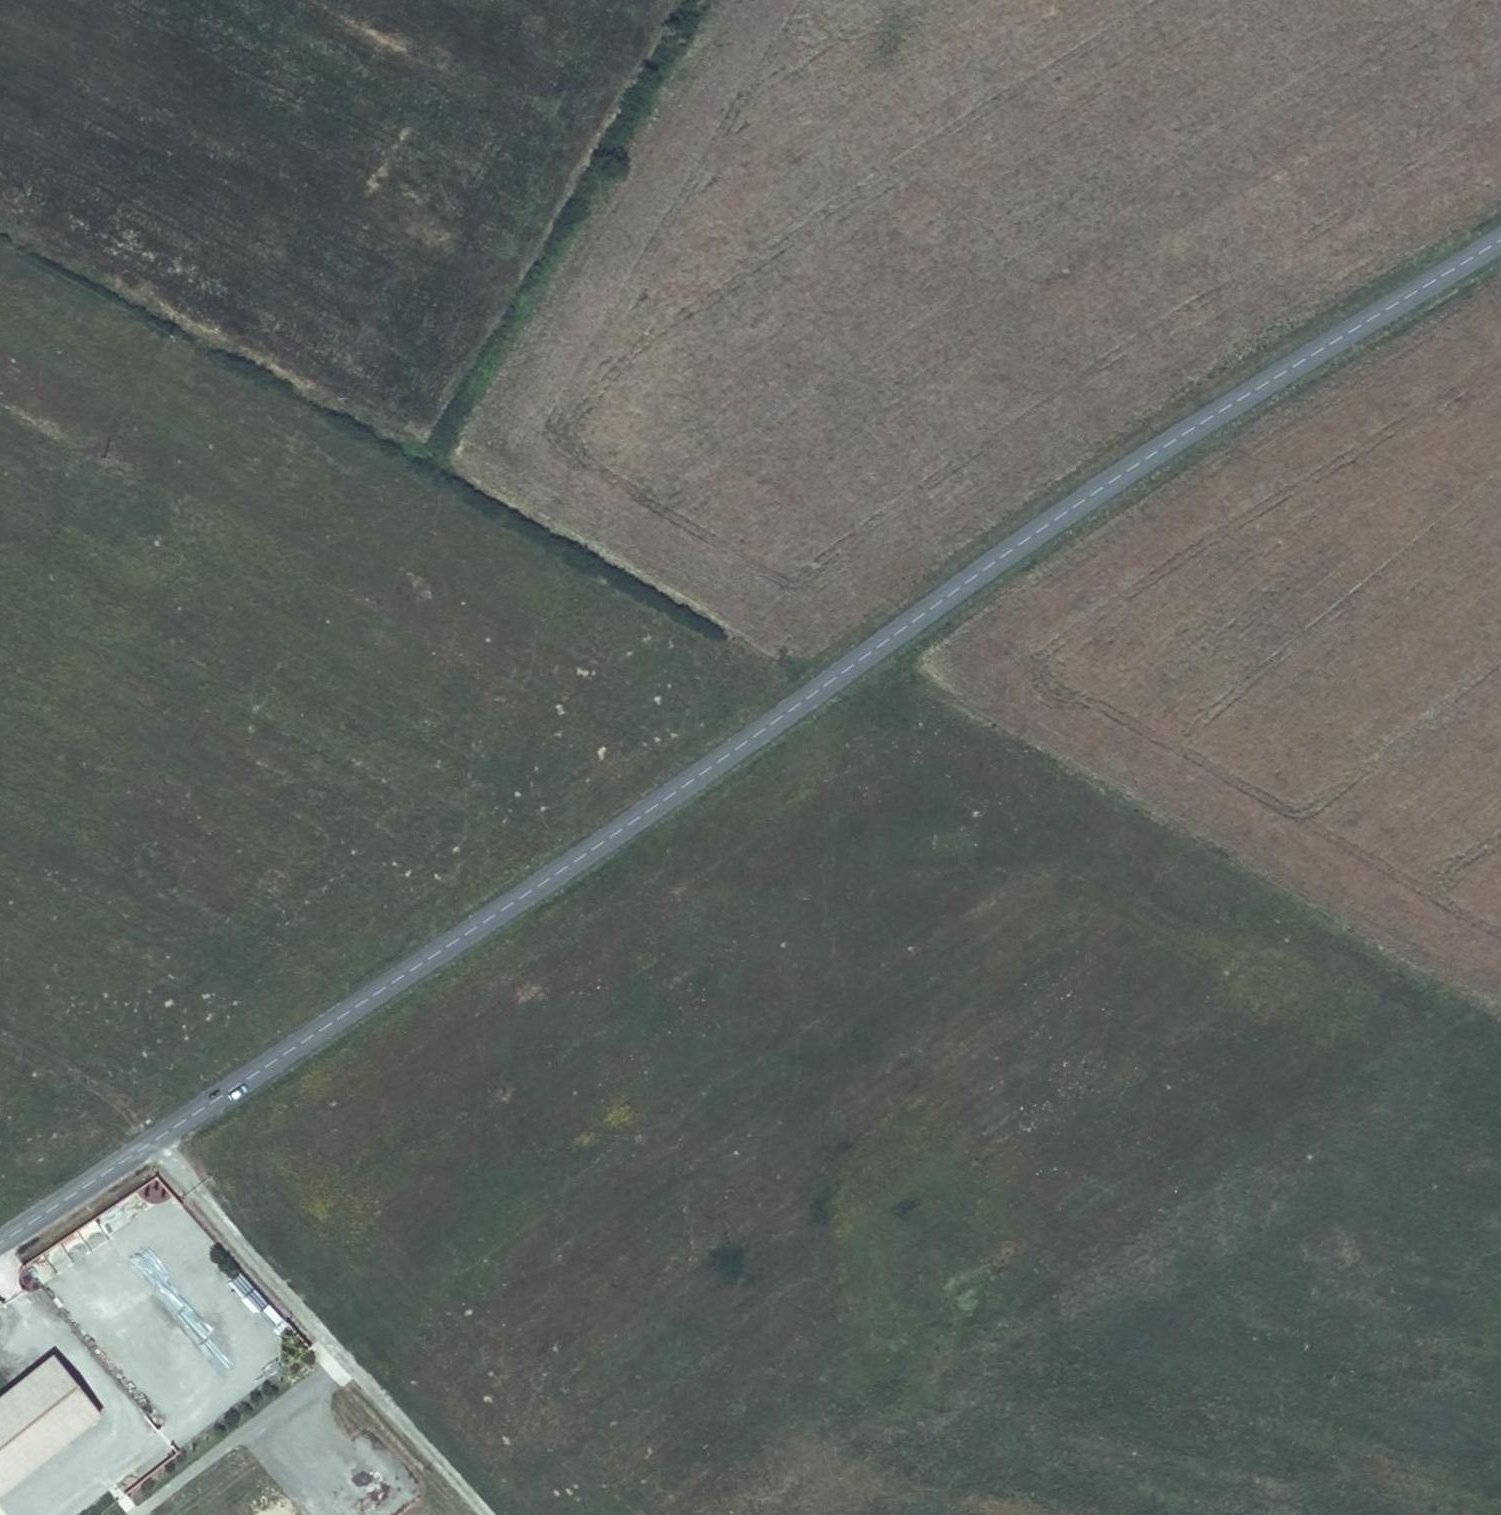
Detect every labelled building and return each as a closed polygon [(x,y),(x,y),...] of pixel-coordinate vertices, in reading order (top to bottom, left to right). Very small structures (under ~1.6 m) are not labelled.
[(157,1176),(140,1189),(154,1208),(171,1195),(157,1176)] [(92,1249),(107,1240),(96,1220),(80,1228),(92,1249)] [(0,1392),(0,1493),(100,1416),(51,1353),(0,1392)]
